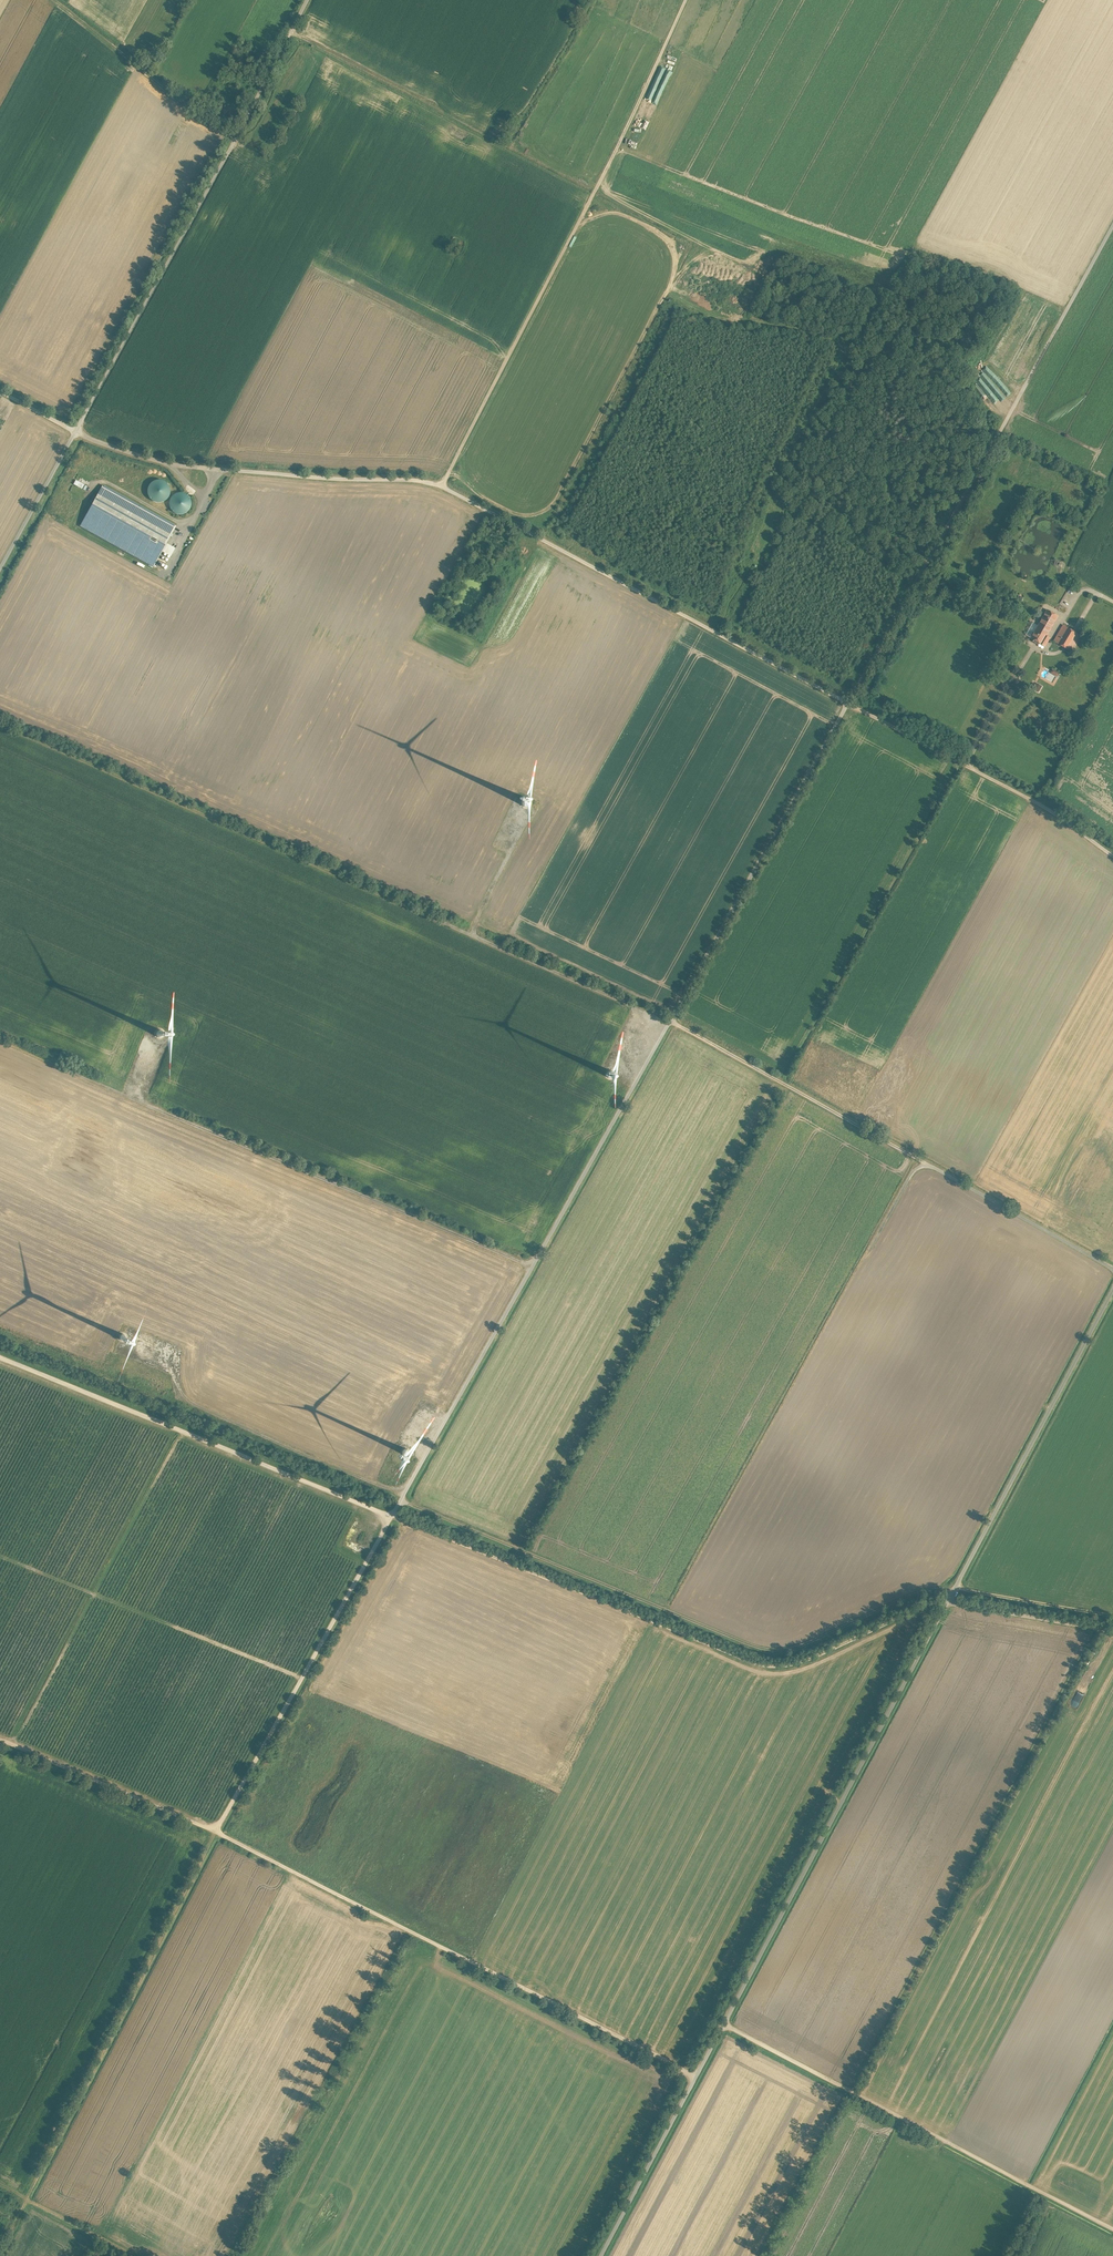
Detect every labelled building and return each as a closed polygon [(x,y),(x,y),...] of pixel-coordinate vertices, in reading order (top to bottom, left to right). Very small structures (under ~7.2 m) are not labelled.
[(984,382),(988,379),(984,371),(980,374),(984,382)] [(999,410),(1003,406),(982,382),(976,387),(989,402),(991,400),(999,410)] [(164,503),(169,484),(151,479),(146,498),(164,503)] [(84,485),(76,480),(74,484),(82,489),(84,485)] [(175,526),(103,486),(81,525),(154,565),(175,526)] [(190,507),(191,503),(190,499),(188,495),(184,493),(180,492),(176,493),(172,495),(170,499),(169,503),(170,508),(172,511),(176,513),(180,514),(184,513),(188,511),(190,507)] [(169,543),(163,551),(170,556),(176,548),(169,543)] [(1040,620),(1037,626),(1030,638),(1045,646),(1050,638),(1047,636),(1058,616),(1047,609),(1040,620)] [(1079,634),(1063,625),(1053,641),(1069,651),(1079,634)] [(1054,681),(1056,675),(1050,673),(1051,671),(1045,668),(1042,676),(1054,681)]
